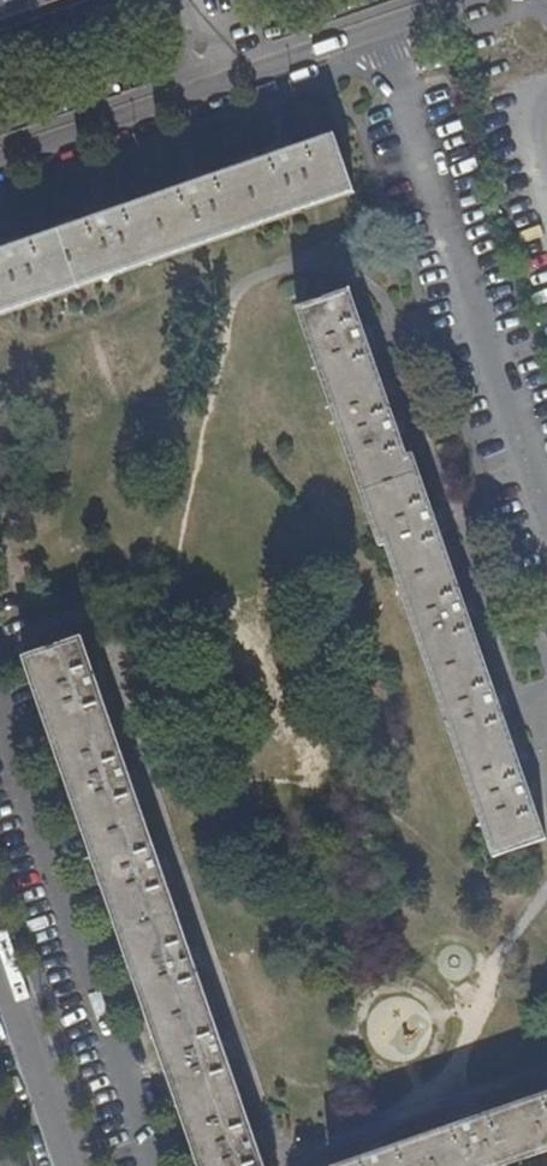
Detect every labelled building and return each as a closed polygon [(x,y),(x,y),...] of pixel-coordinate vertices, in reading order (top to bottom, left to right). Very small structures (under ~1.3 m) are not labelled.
[(67,0),(0,0),(0,23),(67,0)] [(364,198),(343,136),(0,255),(0,324),(364,198)] [(343,293),(288,311),(353,496),(362,492),(490,859),(543,840),(414,473),(407,475),(343,293)] [(15,655),(192,1165),(259,1165),(146,840),(75,635),(15,655)] [(325,1165),(498,1165),(546,1149),(546,1088),(325,1164),(325,1165)]
